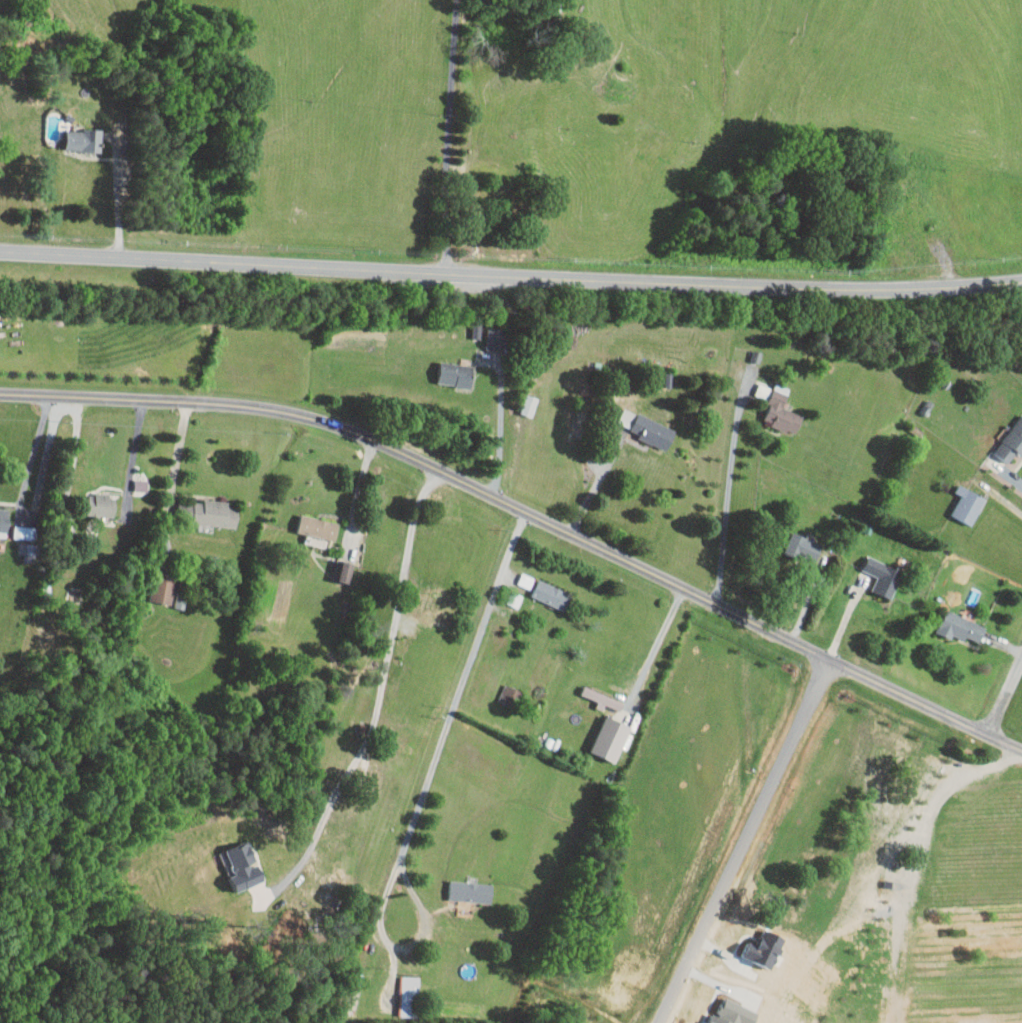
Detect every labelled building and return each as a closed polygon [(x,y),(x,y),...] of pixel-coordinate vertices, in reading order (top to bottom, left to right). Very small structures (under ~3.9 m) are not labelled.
[(66,128),(65,150),(101,150),(102,129),(66,128)] [(482,323),(474,322),(473,338),(481,338),(482,323)] [(507,328),(487,328),(487,348),(506,349),(507,328)] [(438,383),(472,388),(475,365),(441,361),(438,383)] [(783,407),(790,388),(776,382),(768,403),(770,404),(764,422),(796,434),(804,415),(783,407)] [(521,413),(534,416),(538,397),(526,394),(521,413)] [(624,407),(618,423),(640,432),(638,438),(668,450),(677,429),(624,407)] [(1004,441),(995,451),(1008,462),(1018,451),(1021,455),(1021,416),(1012,428),(1008,425),(998,437),(1004,441)] [(149,480),(135,480),(135,491),(148,492),(149,480)] [(962,495),(952,514),(972,525),(987,498),(960,483),(956,492),(962,495)] [(114,518),(116,495),(90,493),(87,515),(114,518)] [(237,528),(240,504),(181,498),(178,521),(237,528)] [(8,537),(9,508),(0,507),(0,536),(8,537)] [(340,523),(302,513),(297,531),(335,541),(340,523)] [(37,539),(37,526),(14,526),(14,538),(37,539)] [(814,565),(823,544),(793,532),(784,553),(814,565)] [(24,561),(37,562),(38,544),(20,544),(19,554),(24,554),(24,561)] [(862,570),(878,576),(872,591),(892,599),(904,570),(869,555),(862,570)] [(353,562),(341,561),(339,582),(351,584),(353,562)] [(518,584),(532,589),(535,577),(522,573),(518,584)] [(170,605),(176,578),(155,574),(150,600),(170,605)] [(532,598),(567,609),(573,591),(538,580),(532,598)] [(507,603),(519,608),(524,595),(512,590),(507,603)] [(952,639),(954,633),(980,643),(987,625),(946,609),(937,633),(952,639)] [(498,700),(516,707),(523,691),(506,683),(498,700)] [(596,707),(604,710),(605,706),(621,711),(625,700),(584,688),(582,695),(598,701),(596,707)] [(616,763),(632,726),(606,715),(591,752),(616,763)] [(235,892),(263,882),(248,841),(225,850),(234,876),(230,877),(235,892)] [(449,901),(492,902),(493,883),(450,881),(449,901)] [(418,1017),(419,977),(400,976),(399,1016),(418,1017)]
